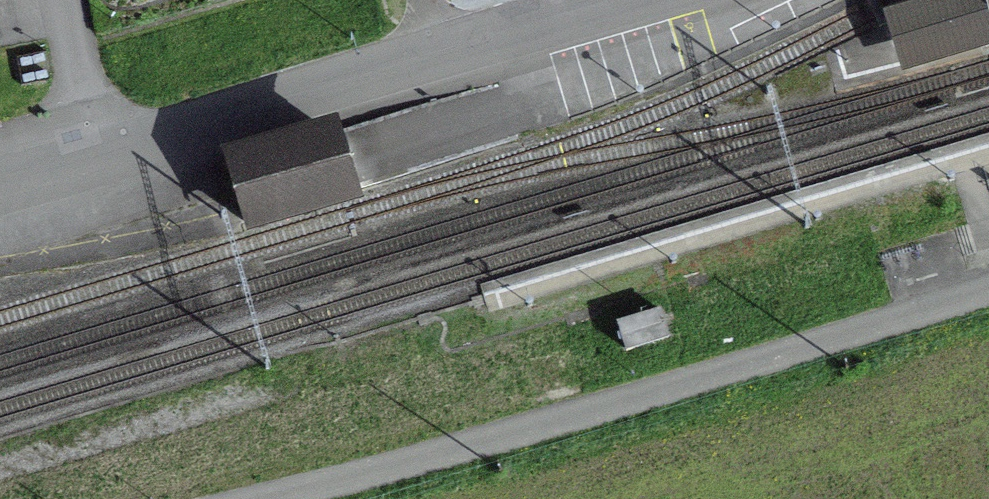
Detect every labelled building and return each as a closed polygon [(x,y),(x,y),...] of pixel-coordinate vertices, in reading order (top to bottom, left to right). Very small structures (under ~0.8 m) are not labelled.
[(881,12),(885,23),(901,76),(988,49),(988,0),(922,0),(881,12)] [(338,120),(220,152),(243,234),(361,201),(338,120)] [(660,311),(618,324),(626,351),(669,338),(660,311)]
